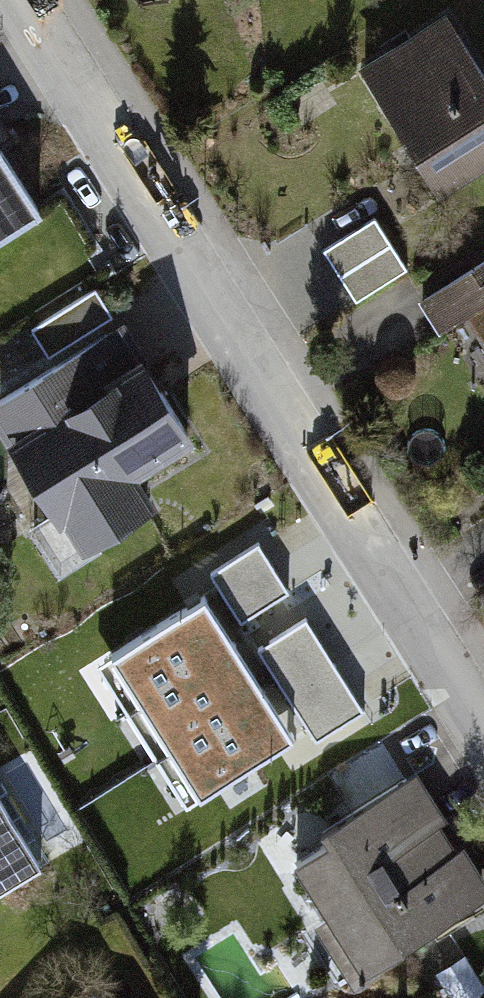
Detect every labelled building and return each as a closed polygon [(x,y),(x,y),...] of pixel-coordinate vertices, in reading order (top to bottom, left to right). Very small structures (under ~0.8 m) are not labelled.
[(359,87),(434,205),(483,173),(483,97),(443,33),(359,87)] [(32,224),(0,172),(0,243),(32,224)] [(378,227),(322,262),(354,312),(410,277),(378,227)] [(421,314),(440,345),(483,318),(483,277),(421,314)] [(0,391),(0,443),(62,544),(206,456),(121,318),(0,391)] [(211,578),(243,628),(290,597),(259,548),(211,578)] [(205,607),(110,664),(197,807),(292,750),(205,607)] [(362,715),(306,625),(261,653),(317,743),(362,715)] [(411,806),(286,881),(346,981),(471,906),(411,806)] [(33,886),(0,831),(0,905),(33,886)]
